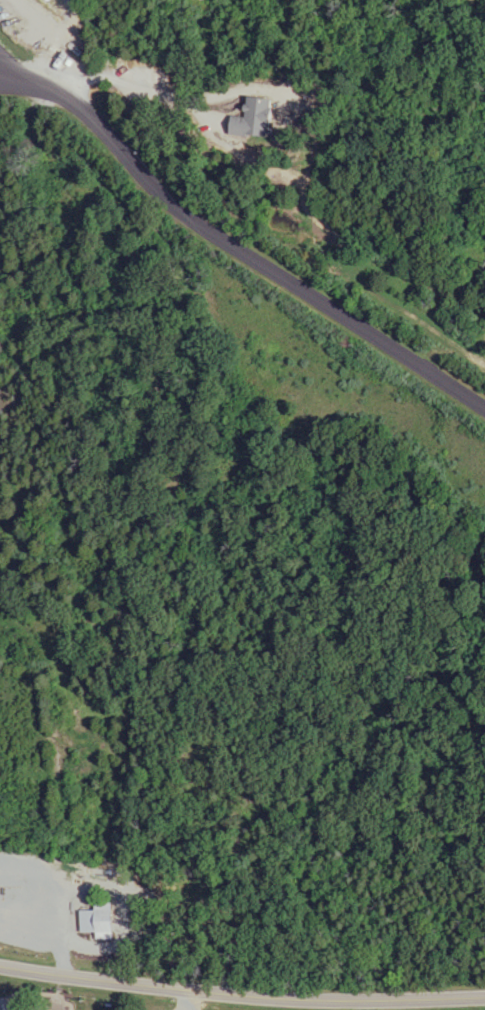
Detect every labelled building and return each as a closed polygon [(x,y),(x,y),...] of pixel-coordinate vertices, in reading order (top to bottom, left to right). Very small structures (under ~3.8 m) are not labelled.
[(224,116),(222,133),(260,138),(266,101),(237,96),(234,118),(224,116)] [(104,919),(104,905),(89,905),(89,919),(104,919)]
